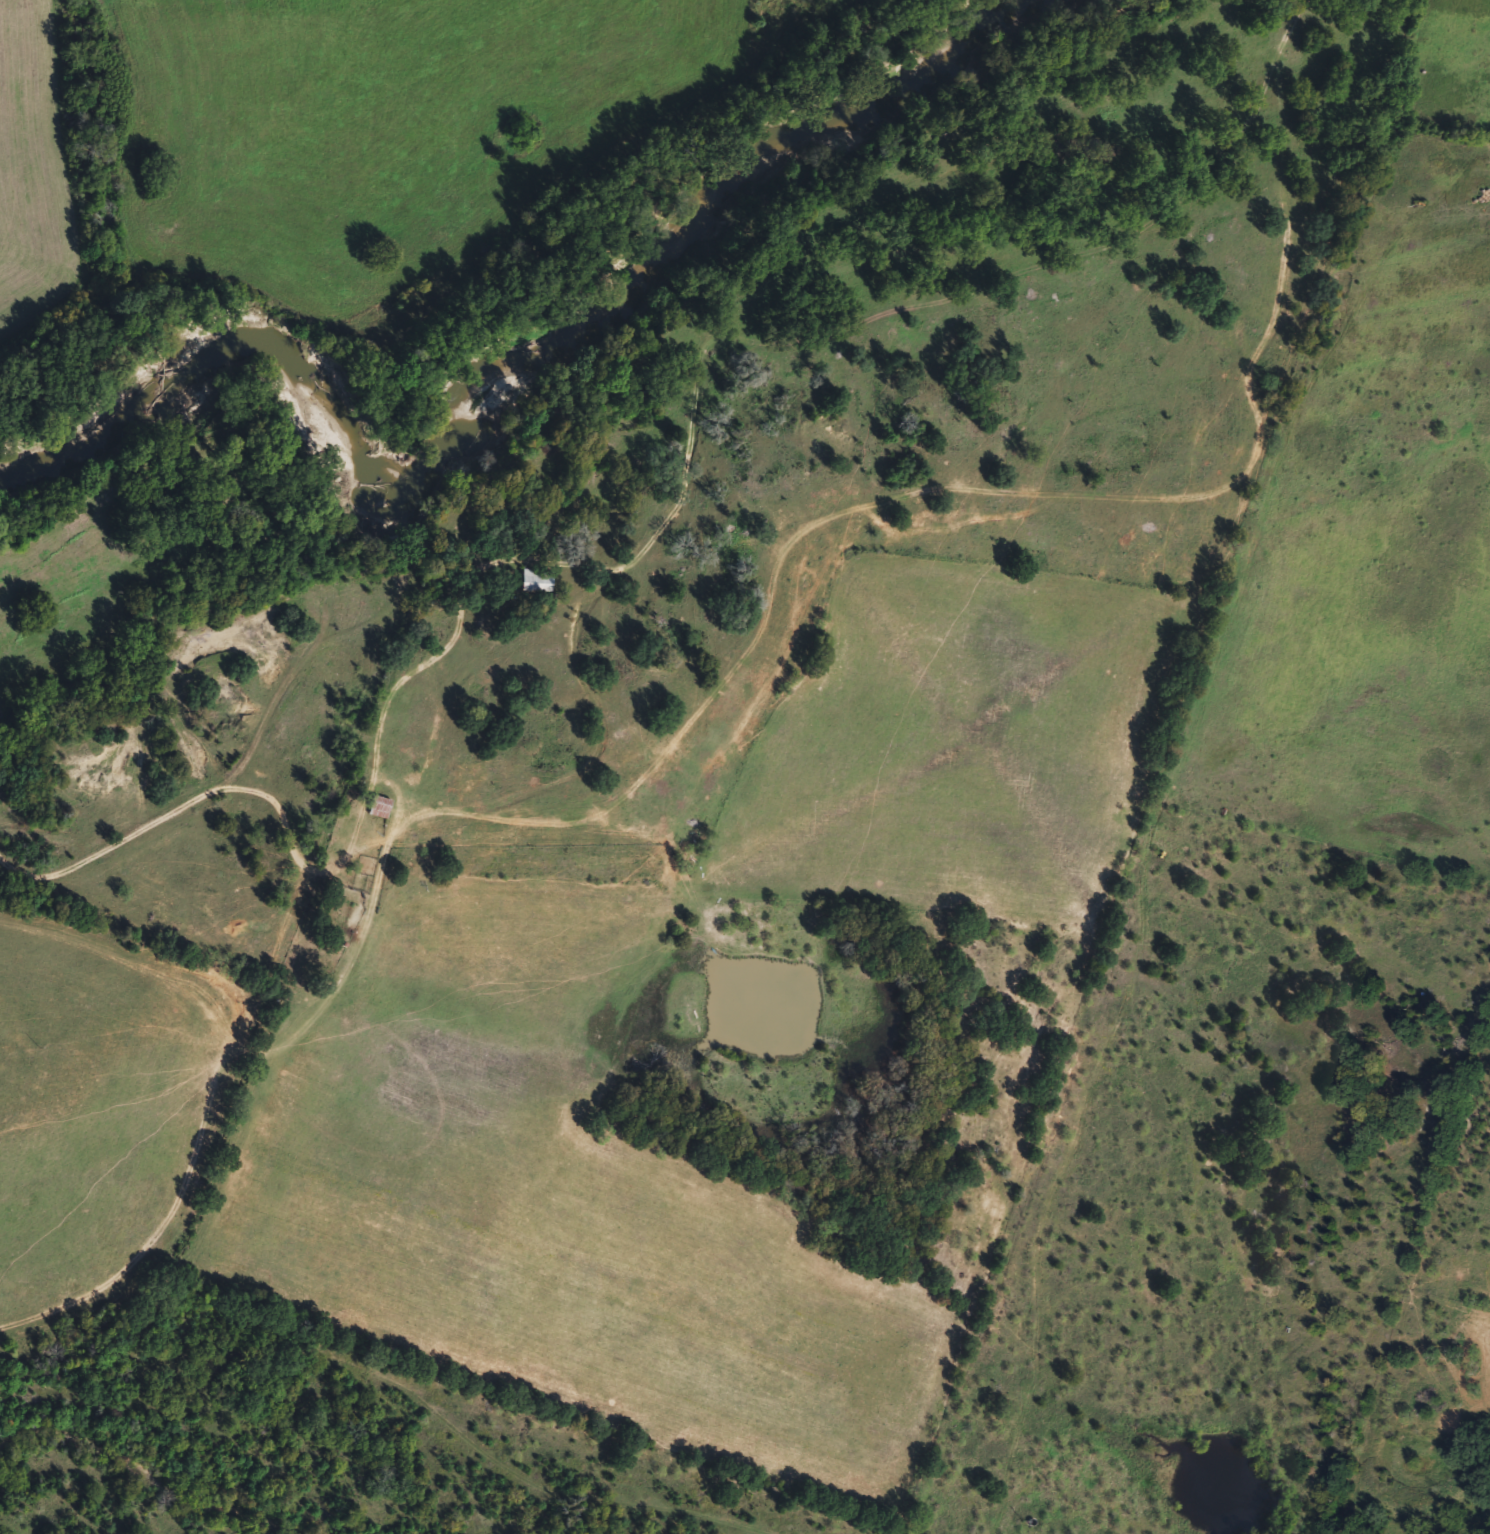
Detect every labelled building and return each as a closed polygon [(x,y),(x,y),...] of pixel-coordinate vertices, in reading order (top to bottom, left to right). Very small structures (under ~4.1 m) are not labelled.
[(553,572),(525,572),(525,592),(553,592),(553,572)] [(388,821),(394,802),(376,796),(370,816),(388,821)] [(322,971),(328,958),(315,951),(309,965),(322,971)]
